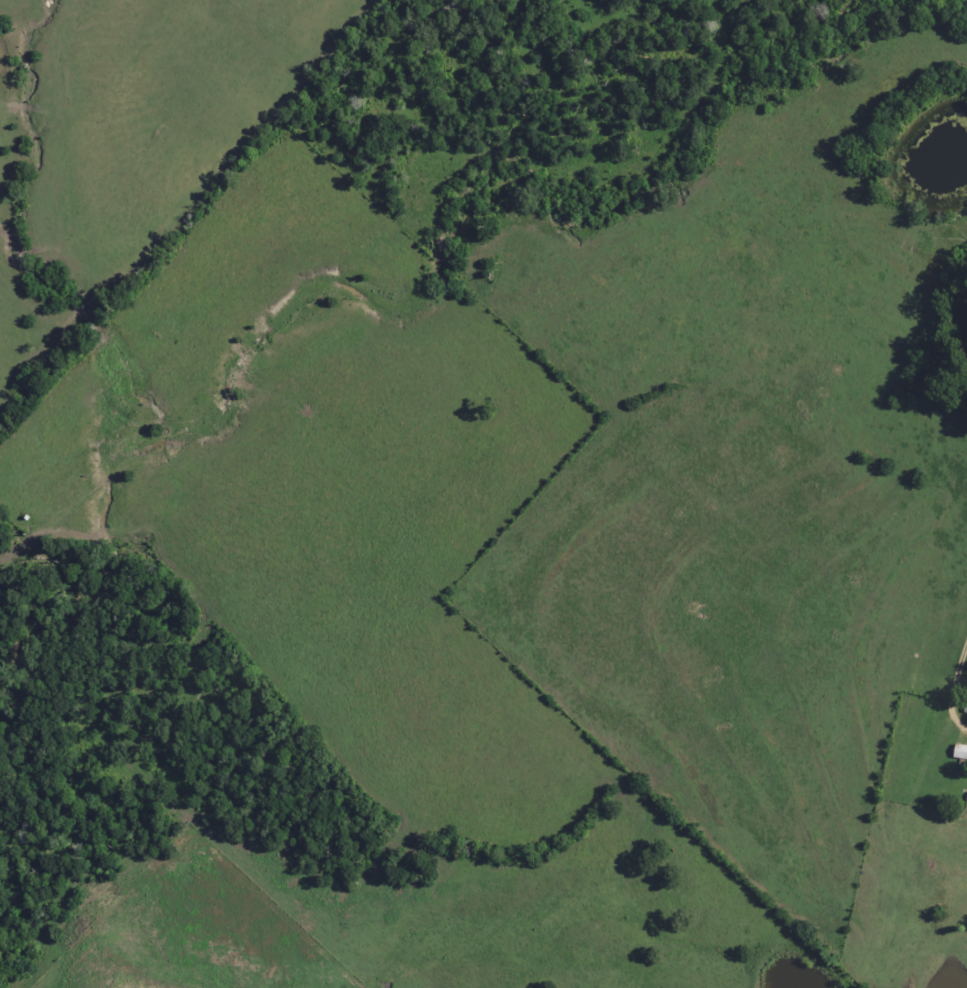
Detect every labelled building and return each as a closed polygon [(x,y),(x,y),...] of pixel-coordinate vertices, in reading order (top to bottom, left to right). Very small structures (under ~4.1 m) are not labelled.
[(955,745),(953,758),(966,760),(966,746),(955,745)]
